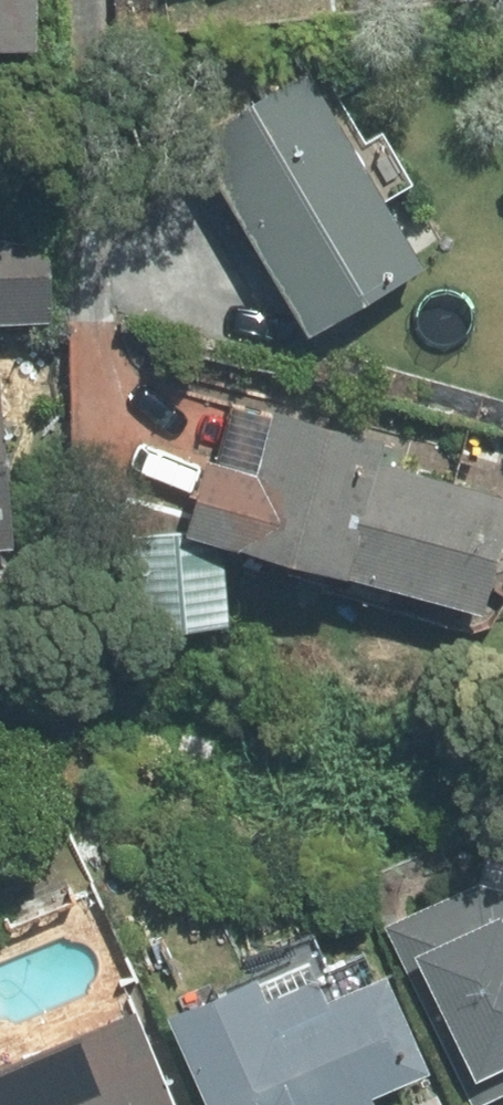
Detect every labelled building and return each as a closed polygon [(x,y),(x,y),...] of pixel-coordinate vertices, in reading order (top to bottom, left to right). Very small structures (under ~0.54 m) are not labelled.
[(40,0),(0,0),(0,39),(40,39),(40,0)] [(195,130),(313,325),(426,257),(309,62),(195,130)] [(52,315),(50,245),(0,234),(0,317),(52,315)] [(14,537),(0,380),(0,538),(14,537)] [(482,615),(502,533),(502,489),(382,457),(388,440),(274,414),(261,464),(208,450),(187,536),(482,615)] [(180,534),(133,537),(138,639),(228,628),(224,549),(180,534)] [(388,921),(467,1079),(502,1061),(502,876),(488,871),(388,921)] [(169,1005),(214,1104),(358,1104),(438,1069),(391,964),(335,989),(313,940),(169,1005)] [(0,1066),(0,1104),(181,1104),(139,1007),(0,1066)]
